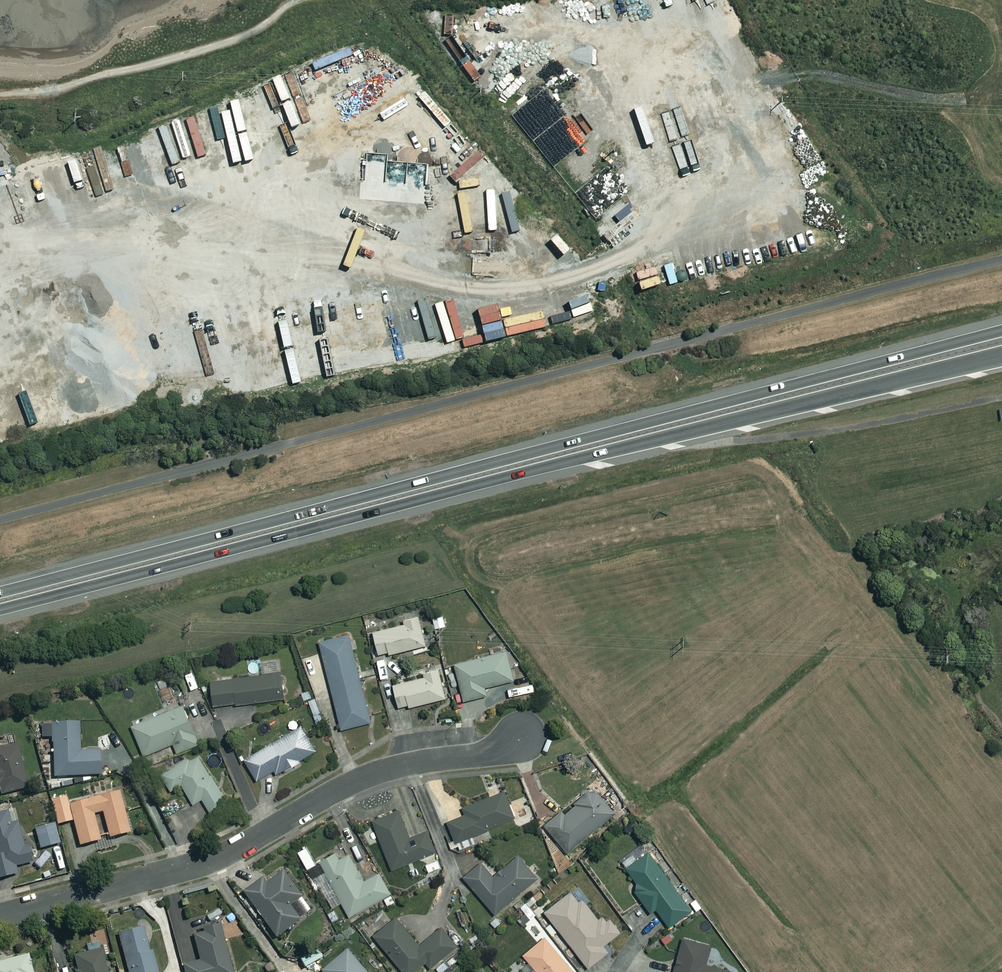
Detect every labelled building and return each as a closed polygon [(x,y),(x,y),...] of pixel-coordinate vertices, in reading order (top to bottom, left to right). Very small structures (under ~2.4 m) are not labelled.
[(8,158),(0,162),(0,168),(7,181),(18,175),(8,158)] [(428,646),(420,616),(406,620),(407,624),(376,633),(382,658),(428,646)] [(373,723),(352,636),(322,643),(344,731),(373,723)] [(516,682),(508,653),(457,666),(466,702),(490,696),(488,689),(516,682)] [(285,700),(280,661),(263,663),(265,676),(213,683),(217,708),(285,700)] [(199,684),(192,669),(182,674),(188,689),(199,684)] [(447,700),(440,671),(426,674),(427,679),(396,686),(402,710),(447,700)] [(318,700),(311,702),(315,716),(323,714),(318,700)] [(201,746),(185,707),(134,727),(146,757),(176,745),(179,754),(201,746)] [(82,750),(80,724),(54,725),(57,777),(105,775),(103,749),(82,750)] [(317,753),(304,728),(246,759),(259,782),(277,772),(280,776),(301,764),(300,762),(317,753)] [(22,745),(0,750),(0,787),(2,794),(31,787),(22,745)] [(234,805),(202,752),(162,776),(172,793),(183,787),(196,809),(206,802),(214,816),(234,805)] [(617,814),(596,790),(566,815),(563,812),(546,826),(569,854),(617,814)] [(132,834),(121,792),(71,805),(82,847),(102,841),(95,815),(105,812),(112,839),(132,834)] [(516,819),(506,794),(465,809),(468,816),(450,823),(458,843),(490,831),(489,829),(516,819)] [(73,822),(68,798),(53,801),(58,825),(73,822)] [(412,839),(401,810),(374,820),(394,871),(438,853),(430,832),(412,839)] [(11,811),(0,814),(0,880),(20,875),(17,867),(33,863),(22,823),(15,825),(11,811)] [(61,844),(57,825),(38,830),(43,849),(61,844)] [(366,882),(348,849),(322,863),(351,917),(392,895),(381,874),(366,882)] [(645,857),(639,849),(622,860),(640,886),(635,889),(653,914),(658,910),(671,929),(693,913),(651,853),(645,857)] [(539,880),(520,858),(495,878),(483,864),(466,879),(497,915),(539,880)] [(300,917),(311,909),(286,871),(267,885),(264,880),(246,893),(278,937),(302,920),(300,917)] [(600,921),(576,890),(547,913),(590,969),(611,953),(606,947),(622,934),(607,915),(600,921)] [(399,919),(376,937),(405,971),(417,971),(428,963),(433,969),(459,948),(444,929),(421,947),(399,919)] [(222,926),(195,933),(202,962),(185,966),(187,971),(234,971),(222,926)] [(149,927),(121,935),(131,971),(161,971),(149,927)] [(546,938),(525,956),(539,971),(575,971),(546,938)] [(724,951),(685,940),(676,971),(730,971),(707,965),(708,961),(721,964),(724,951)] [(103,947),(75,954),(79,971),(109,971),(103,947)] [(324,958),(320,950),(302,960),(307,968),(324,958)] [(349,951),(324,971),(366,971),(349,951)] [(30,955),(0,963),(0,971),(35,971),(30,955)]
